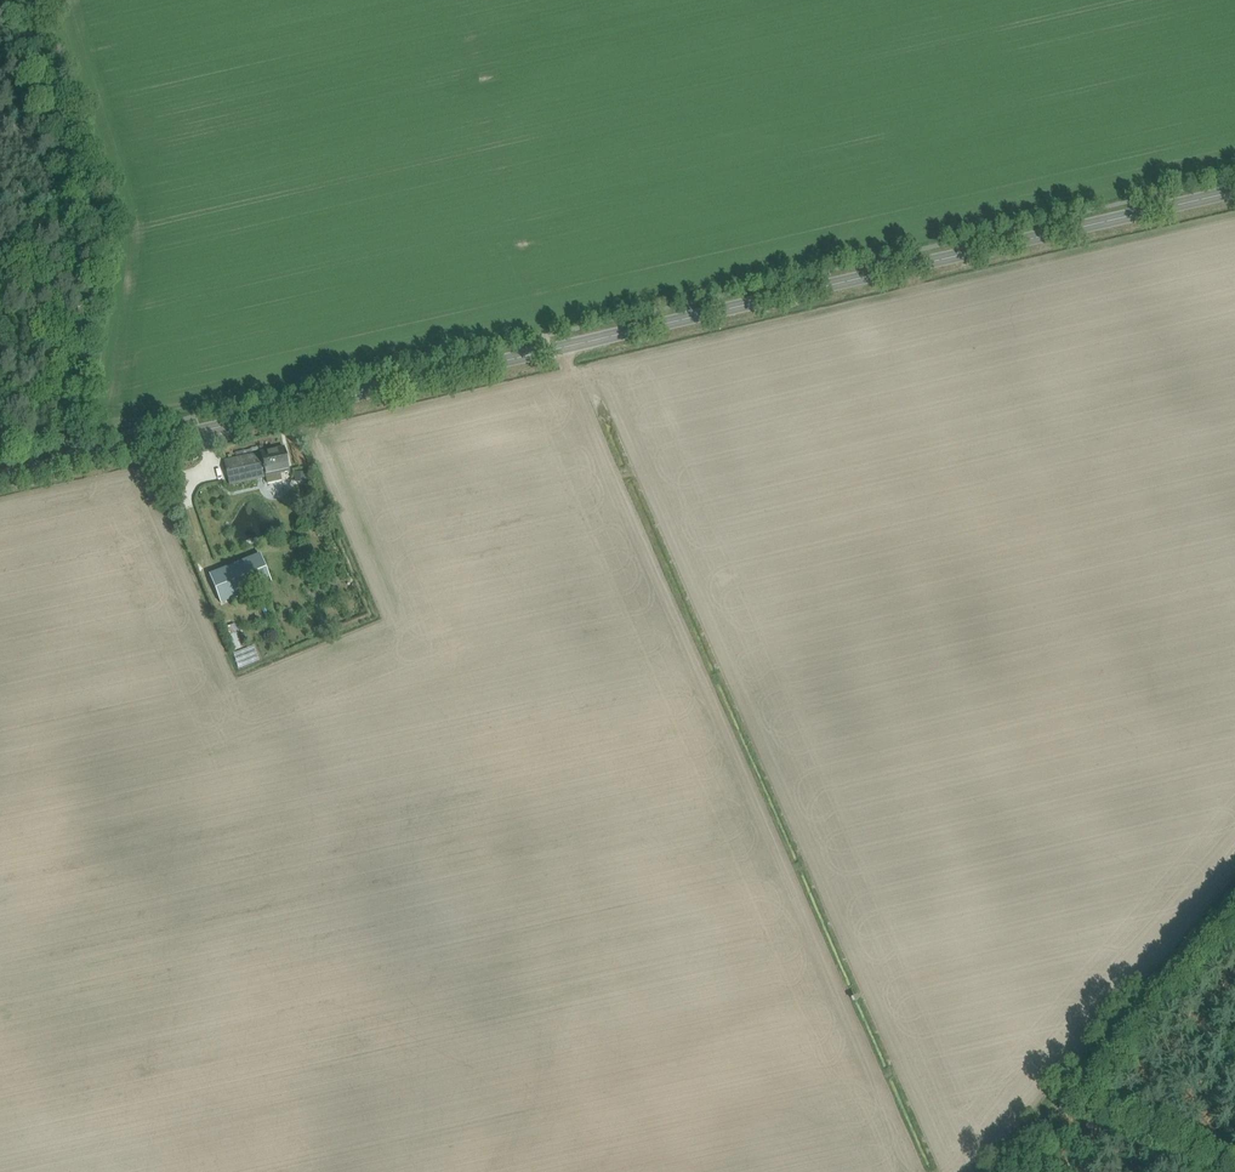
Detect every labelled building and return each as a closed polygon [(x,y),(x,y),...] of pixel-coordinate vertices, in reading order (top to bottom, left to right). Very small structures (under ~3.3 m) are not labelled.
[(290,471),(287,459),(284,447),(224,460),(230,485),(241,482),(266,477),(267,484),(281,481),(280,473),(290,471)] [(296,473),(295,483),(306,483),(306,473),(296,473)] [(210,575),(221,603),(272,582),(261,554),(210,575)] [(244,647),(234,624),(225,628),(235,651),(244,647)]
